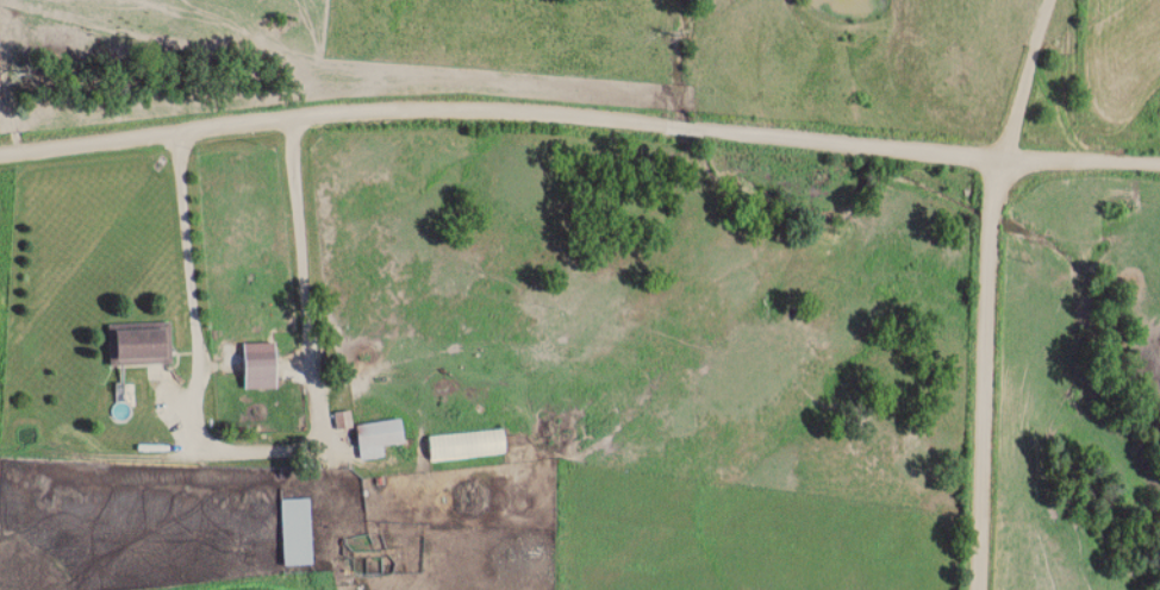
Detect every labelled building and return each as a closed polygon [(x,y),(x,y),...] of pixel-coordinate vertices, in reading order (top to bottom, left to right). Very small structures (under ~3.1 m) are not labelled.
[(105,366),(168,365),(167,323),(104,324),(105,366)] [(239,389),(276,390),(277,343),(240,343),(239,389)] [(357,461),(382,458),(381,446),(405,443),(402,420),(352,426),(351,412),(335,414),(337,431),(354,429),(357,461)] [(427,461),(504,455),(502,431),(425,437),(427,461)] [(308,500),(282,500),(282,566),(308,566),(308,500)]
